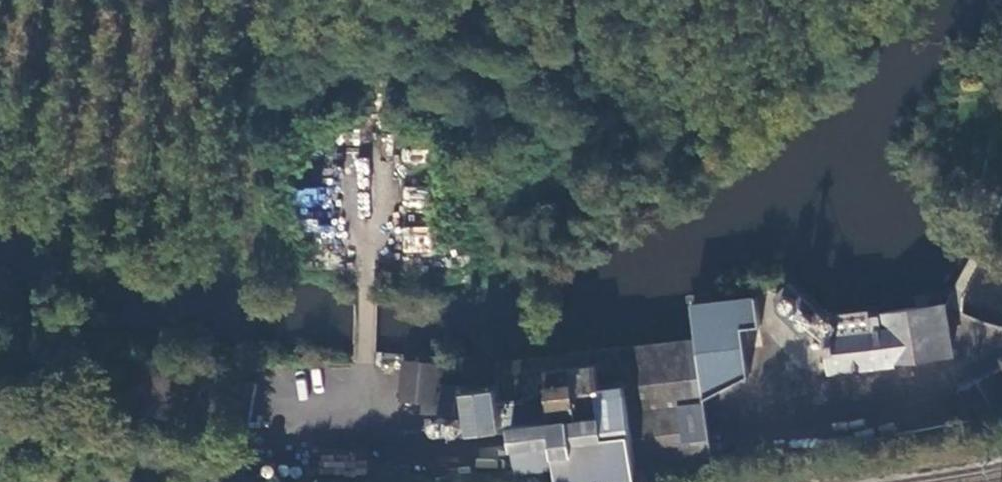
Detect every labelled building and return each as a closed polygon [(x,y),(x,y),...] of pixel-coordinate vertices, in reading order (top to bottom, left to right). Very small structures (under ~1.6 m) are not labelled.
[(404,186),(401,205),(426,209),(429,189),(404,186)] [(431,227),(402,226),(401,253),(431,254),(431,227)] [(780,276),(766,290),(768,306),(795,333),(816,312),(780,276)] [(952,353),(946,301),(910,305),(876,309),(877,326),(826,332),(829,368),(884,362),(952,353)] [(699,360),(696,335),(512,355),(496,356),(498,379),(460,383),(460,405),(471,404),(475,424),(625,406),(628,428),(544,439),(547,462),(632,454),(634,469),(709,464),(703,405),(699,360)] [(743,356),(699,360),(703,405),(715,404),(730,386),(746,385),(743,356)] [(375,358),(343,357),(345,398),(373,397),(375,358)] [(1001,403),(1001,364),(955,389),(965,409),(971,406),(975,415),(1001,403)] [(328,400),(317,366),(301,370),(311,404),(328,400)] [(443,389),(403,384),(399,403),(439,411),(443,389)] [(478,448),(476,464),(493,466),(495,449),(478,448)] [(731,448),(725,448),(726,459),(744,458),(744,448),(732,449),(731,448)]
